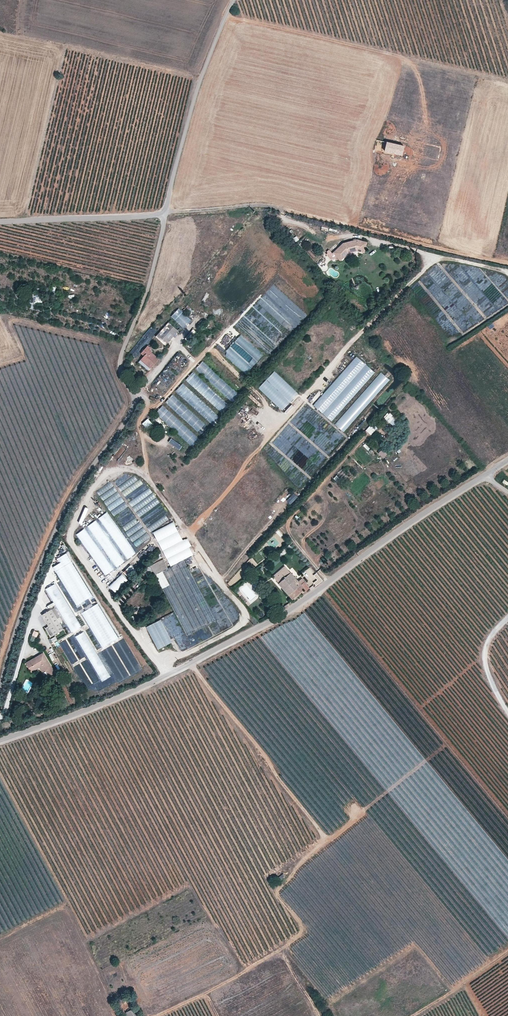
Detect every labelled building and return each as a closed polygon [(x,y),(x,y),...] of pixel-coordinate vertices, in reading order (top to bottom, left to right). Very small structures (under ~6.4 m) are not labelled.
[(343,243),(333,253),(335,255),(340,261),(349,253),(358,251),(364,253),(367,242),(357,239),(343,243)] [(331,259),(335,255),(333,253),(329,249),(326,251),(327,253),(326,254),(331,259)] [(478,328),(478,321),(443,322),(443,331),(456,331),(456,329),(478,328)] [(168,322),(155,336),(165,345),(178,330),(168,322)] [(245,374),(264,354),(241,333),(223,353),(245,374)] [(144,356),(141,360),(150,368),(158,358),(151,351),(153,350),(148,345),(140,352),(144,356)] [(314,405),(332,421),(375,372),(357,356),(314,405)] [(150,368),(141,360),(138,362),(148,370),(150,368)] [(239,393),(202,361),(195,369),(231,401),(239,393)] [(258,387),(282,410),(298,393),(274,370),(258,387)] [(185,379),(220,412),(227,404),(193,371),(185,379)] [(336,425),(344,432),(389,380),(381,373),(336,425)] [(219,416),(183,383),(175,391),(211,425),(219,416)] [(202,433),(208,427),(173,394),(165,402),(198,433),(199,431),(202,433)] [(294,408),(301,400),(298,397),(291,405),(294,408)] [(155,413),(190,445),(198,437),(163,404),(155,413)] [(389,411),(383,417),(393,426),(398,420),(389,411)] [(148,418),(142,423),(146,428),(152,423),(148,418)] [(372,434),(376,427),(370,423),(366,431),(372,434)] [(168,441),(178,449),(182,445),(171,437),(168,441)] [(111,482),(97,490),(117,521),(132,512),(128,507),(127,507),(124,502),(117,491),(114,486),(111,482)] [(84,518),(92,503),(88,501),(81,516),(84,518)] [(104,575),(136,554),(107,511),(97,518),(97,519),(85,526),(86,527),(76,533),(104,575)] [(147,533),(133,542),(138,548),(151,539),(147,533)] [(80,602),(91,596),(67,552),(57,557),(60,562),(53,565),(71,598),(66,601),(56,582),(46,588),(70,632),(81,626),(74,613),(83,608),(80,602)] [(150,565),(155,574),(168,568),(163,559),(150,565)] [(168,568),(155,574),(186,635),(216,620),(184,560),(168,568)] [(127,575),(134,569),(131,564),(123,571),(127,575)] [(298,581),(285,566),(277,572),(282,579),(278,583),(291,599),(304,589),(306,591),(309,588),(302,579),(298,581)] [(282,579),(277,572),(272,576),(278,583),(282,579)] [(313,575),(316,579),(313,582),(316,586),(323,580),(316,572),(313,575)] [(122,573),(109,585),(116,593),(129,581),(122,573)] [(47,608),(53,605),(48,596),(44,599),(46,602),(44,603),(47,608)] [(80,610),(101,647),(118,638),(97,601),(80,610)] [(50,637),(63,629),(51,609),(41,615),(48,626),(45,628),(50,637)] [(146,626),(157,649),(172,642),(161,618),(146,626)] [(30,639),(35,641),(39,632),(34,630),(30,639)] [(108,675),(85,630),(70,638),(71,641),(78,638),(100,680),(108,675)] [(55,672),(44,652),(26,662),(31,671),(42,665),(48,675),(55,672)] [(83,678),(81,674),(79,674),(84,686),(100,680),(97,672),(83,678)] [(275,879),(277,882),(285,876),(283,873),(275,879)] [(127,1015),(132,1015),(139,1012),(136,1006),(125,1012),(127,1015)]
